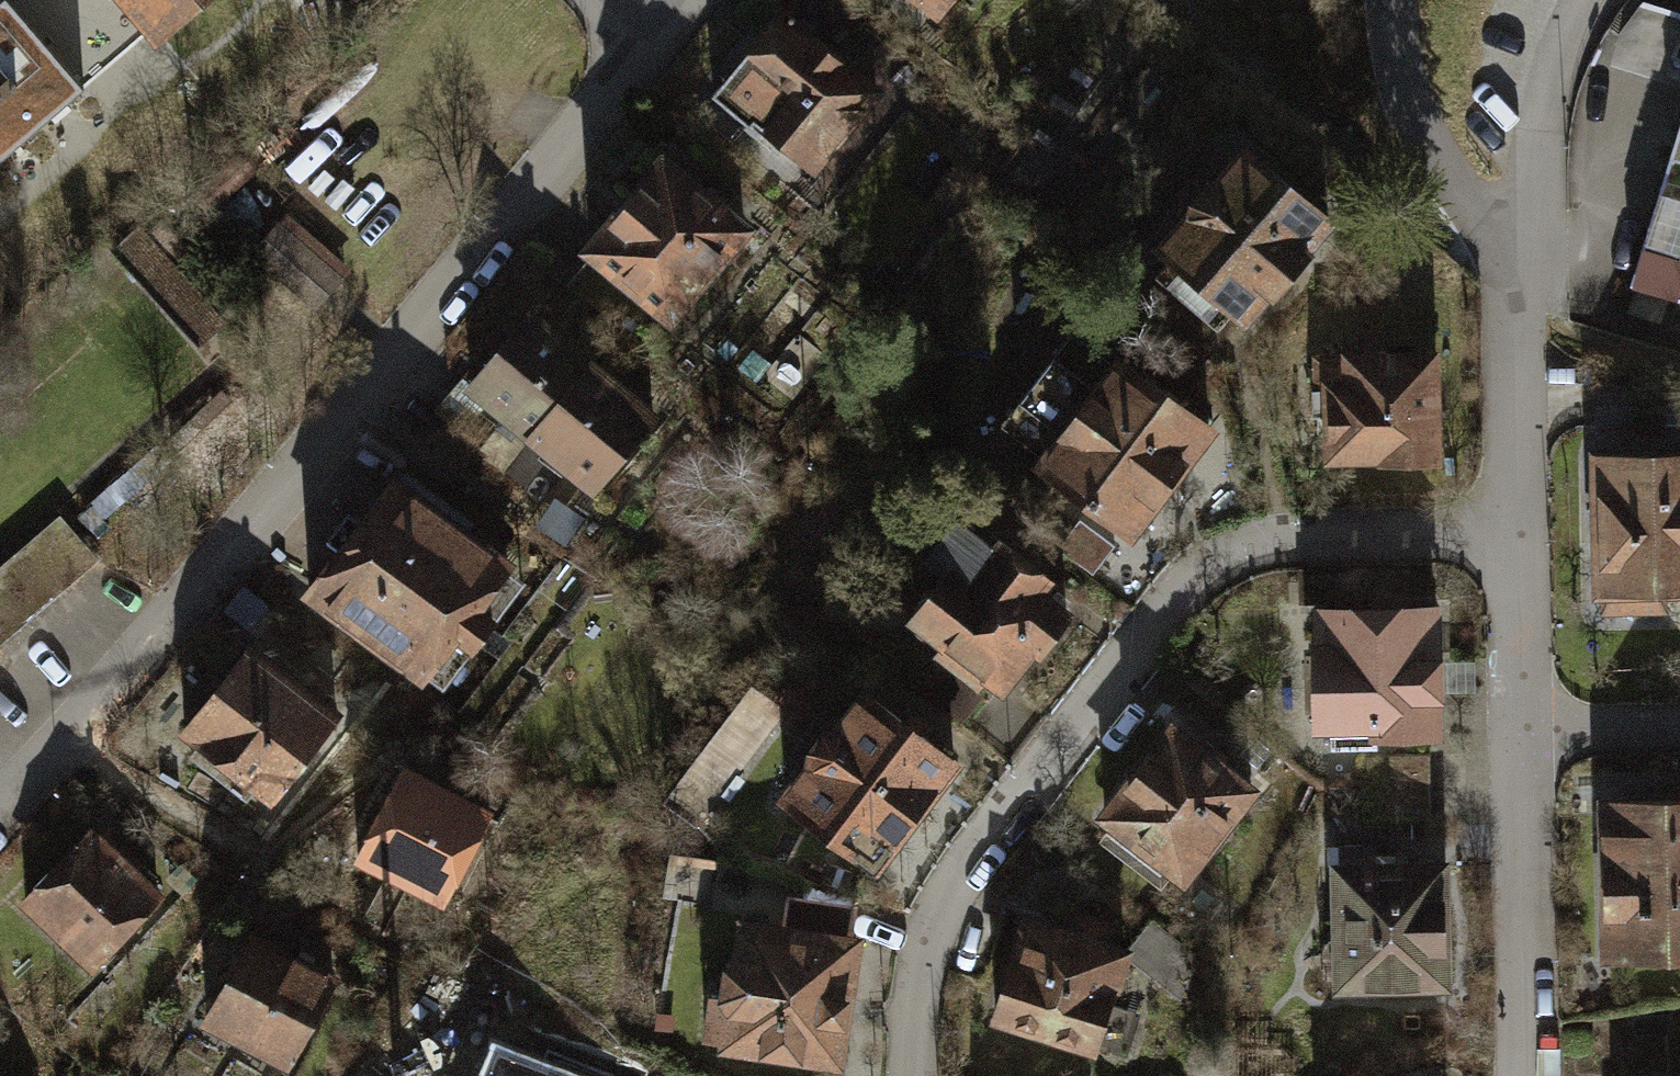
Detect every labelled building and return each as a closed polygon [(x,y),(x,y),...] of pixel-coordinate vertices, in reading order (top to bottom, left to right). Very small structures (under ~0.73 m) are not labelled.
[(9,0),(1,0),(0,1),(0,164),(87,90),(9,0)] [(158,37),(201,0),(127,0),(158,37)] [(945,32),(978,0),(913,0),(945,32)] [(1666,0),(1653,0),(1631,70),(1679,85),(1679,5),(1666,0)] [(894,94),(803,8),(722,92),(813,179),(894,94)] [(1143,251),(1249,337),(1343,221),(1237,135),(1143,251)] [(763,237),(668,152),(580,249),(675,334),(763,237)] [(140,212),(108,243),(212,348),(244,317),(140,212)] [(298,215),(275,241),(309,272),(333,247),(298,215)] [(1654,301),(1679,309),(1679,220),(1654,301)] [(663,414),(536,295),(446,390),(573,509),(663,414)] [(1208,425),(1097,337),(1006,449),(1117,538),(1208,425)] [(1347,356),(1346,475),(1475,476),(1476,357),(1347,356)] [(536,575),(390,459),(297,575),(443,691),(536,575)] [(1612,465),(1614,606),(1679,605),(1679,464),(1612,465)] [(0,587),(0,680),(159,525),(113,477),(0,587)] [(957,568),(928,544),(883,600),(1004,698),(1069,619),(1024,583),(1036,568),(989,530),(957,568)] [(1333,616),(1339,756),(1464,751),(1458,610),(1333,616)] [(345,724),(243,639),(172,724),(273,809),(345,724)] [(878,892),(973,774),(847,674),(753,791),(878,892)] [(1169,713),(1093,824),(1199,897),(1276,786),(1169,713)] [(500,806),(404,757),(352,858),(449,907),(500,806)] [(1640,963),(1679,962),(1679,802),(1631,804),(1632,834),(1609,835),(1613,935),(1639,934),(1640,963)] [(185,896),(107,803),(18,877),(96,970),(185,896)] [(1470,861),(1326,864),(1329,995),(1473,992),(1470,861)] [(1036,908),(987,1028),(1105,1075),(1116,1075),(1163,960),(1036,908)] [(728,910),(693,1048),(807,1075),(827,1075),(860,943),(728,910)] [(348,975),(248,922),(197,1017),(298,1070),(348,975)] [(492,1075),(545,1075),(499,1058),(492,1075)]
